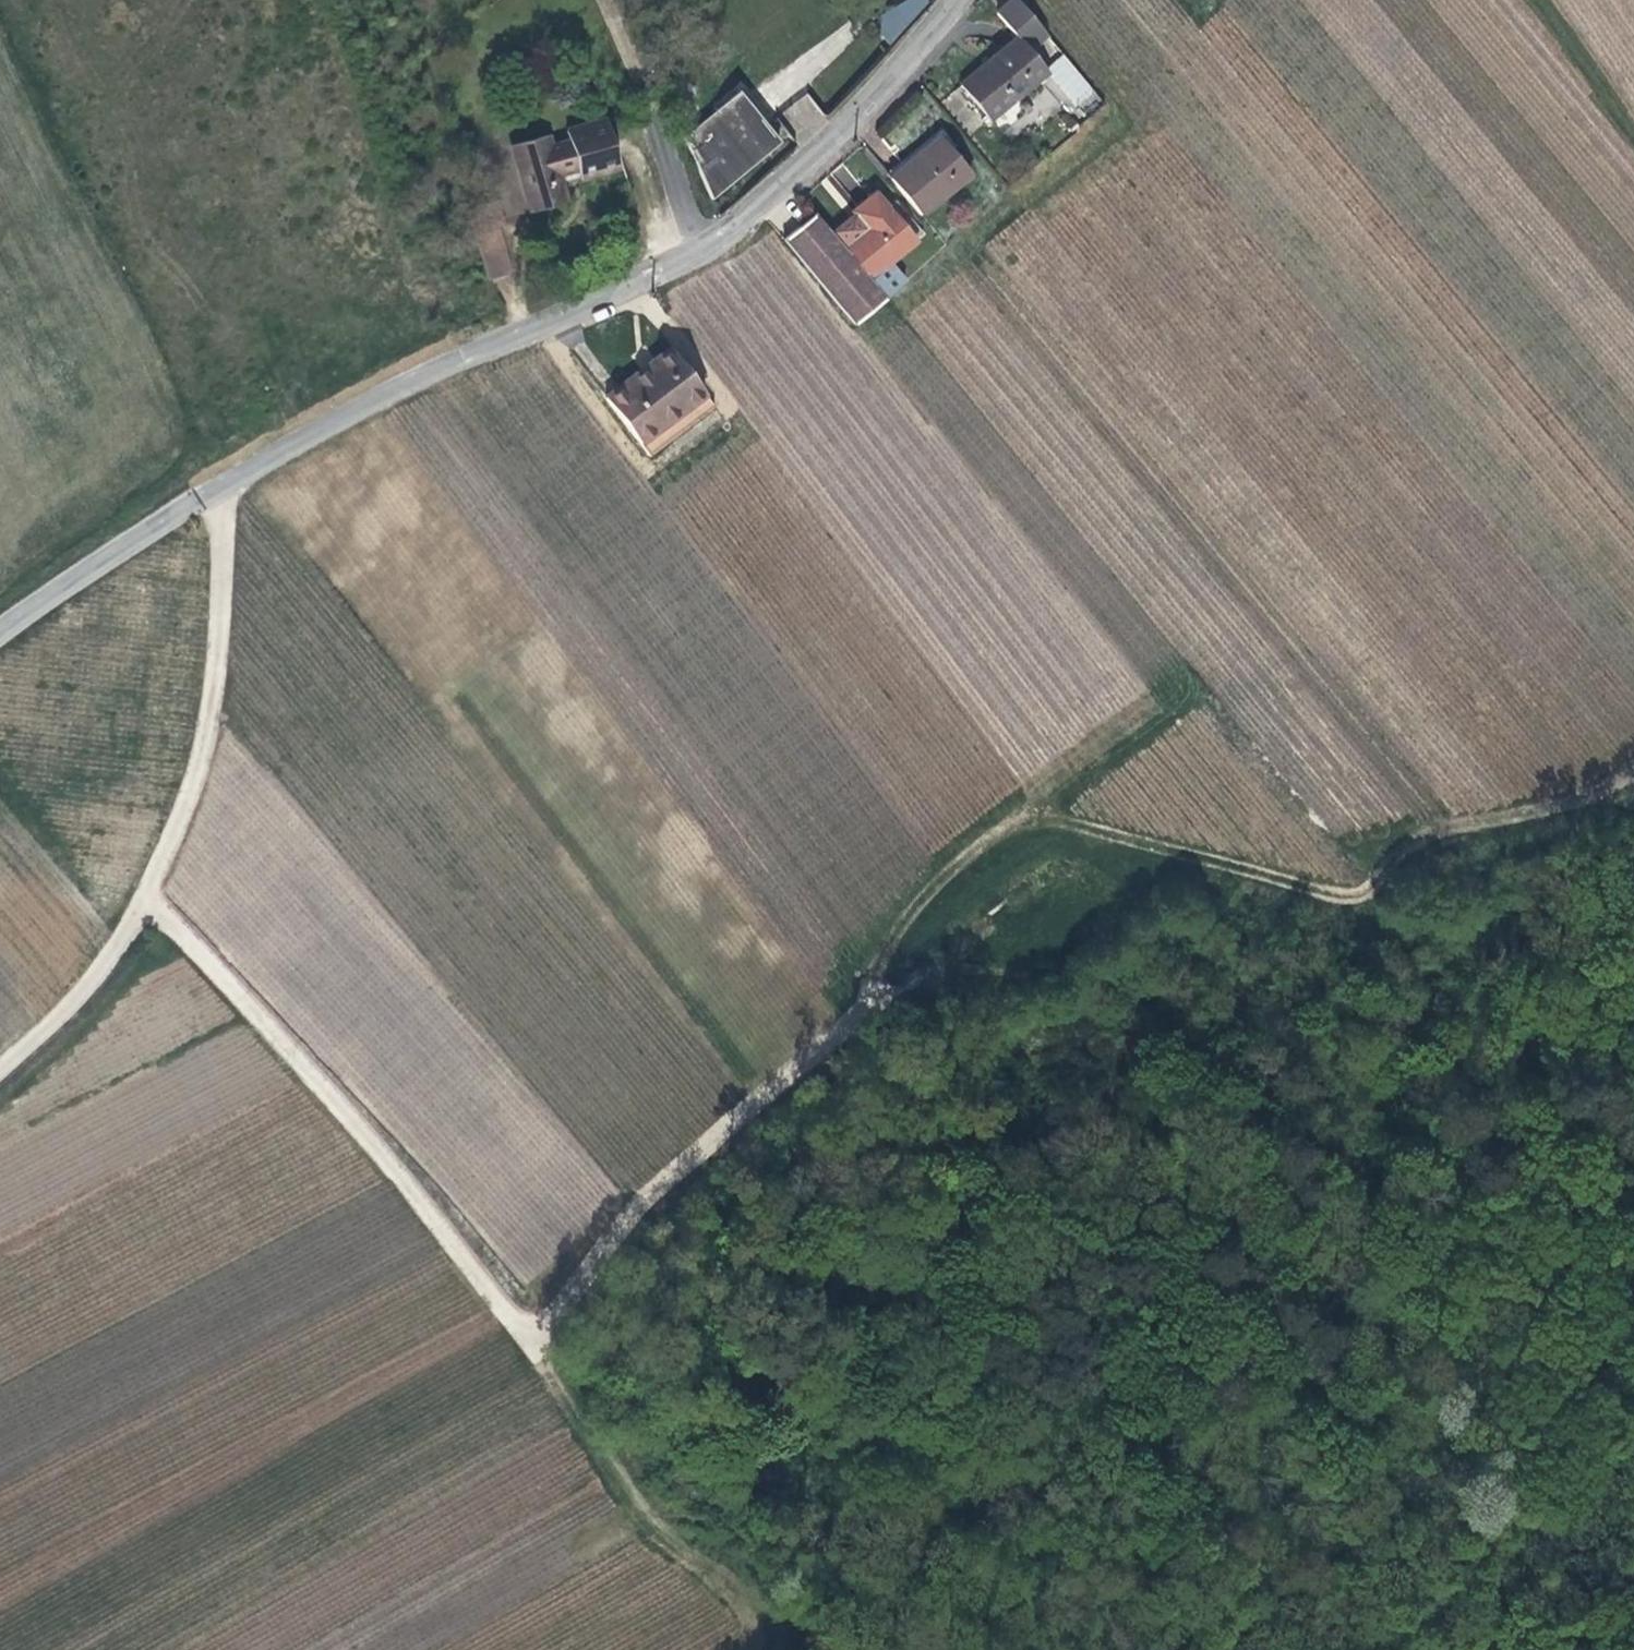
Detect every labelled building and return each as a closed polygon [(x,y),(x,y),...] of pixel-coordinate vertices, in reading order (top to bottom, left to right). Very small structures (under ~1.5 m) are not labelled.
[(415,11),(432,7),(430,0),(411,0),(415,11)] [(930,0),(929,0),(902,0),(876,28),(892,42),(930,0)] [(1044,35),(1014,0),(1012,0),(996,13),(1019,40),(1026,49),(1044,35)] [(1048,76),(1026,49),(1019,40),(961,87),(988,120),(1016,98),(1018,100),(1048,76)] [(677,134),(714,193),(785,149),(748,91),(677,134)] [(990,123),(1018,100),(1016,98),(988,120),(990,123)] [(551,142),(528,148),(534,172),(523,175),(543,244),(574,235),(566,210),(588,203),(591,213),(629,203),(607,125),(569,136),(574,151),(555,156),(551,142)] [(937,132),(888,173),(920,212),(970,170),(937,132)] [(534,172),(528,148),(517,151),(523,175),(534,172)] [(851,212),(826,233),(864,277),(881,262),(911,237),(872,191),(849,210),(851,212)] [(465,209),(485,282),(508,275),(495,228),(500,226),(494,202),(465,209)] [(826,233),(811,216),(778,242),(847,326),(882,300),(878,295),(864,277),(826,233)] [(881,262),(864,277),(878,295),(896,280),(881,262)] [(668,349),(602,400),(636,445),(703,394),(668,349)] [(703,394),(636,445),(647,460),(715,410),(703,394)]
